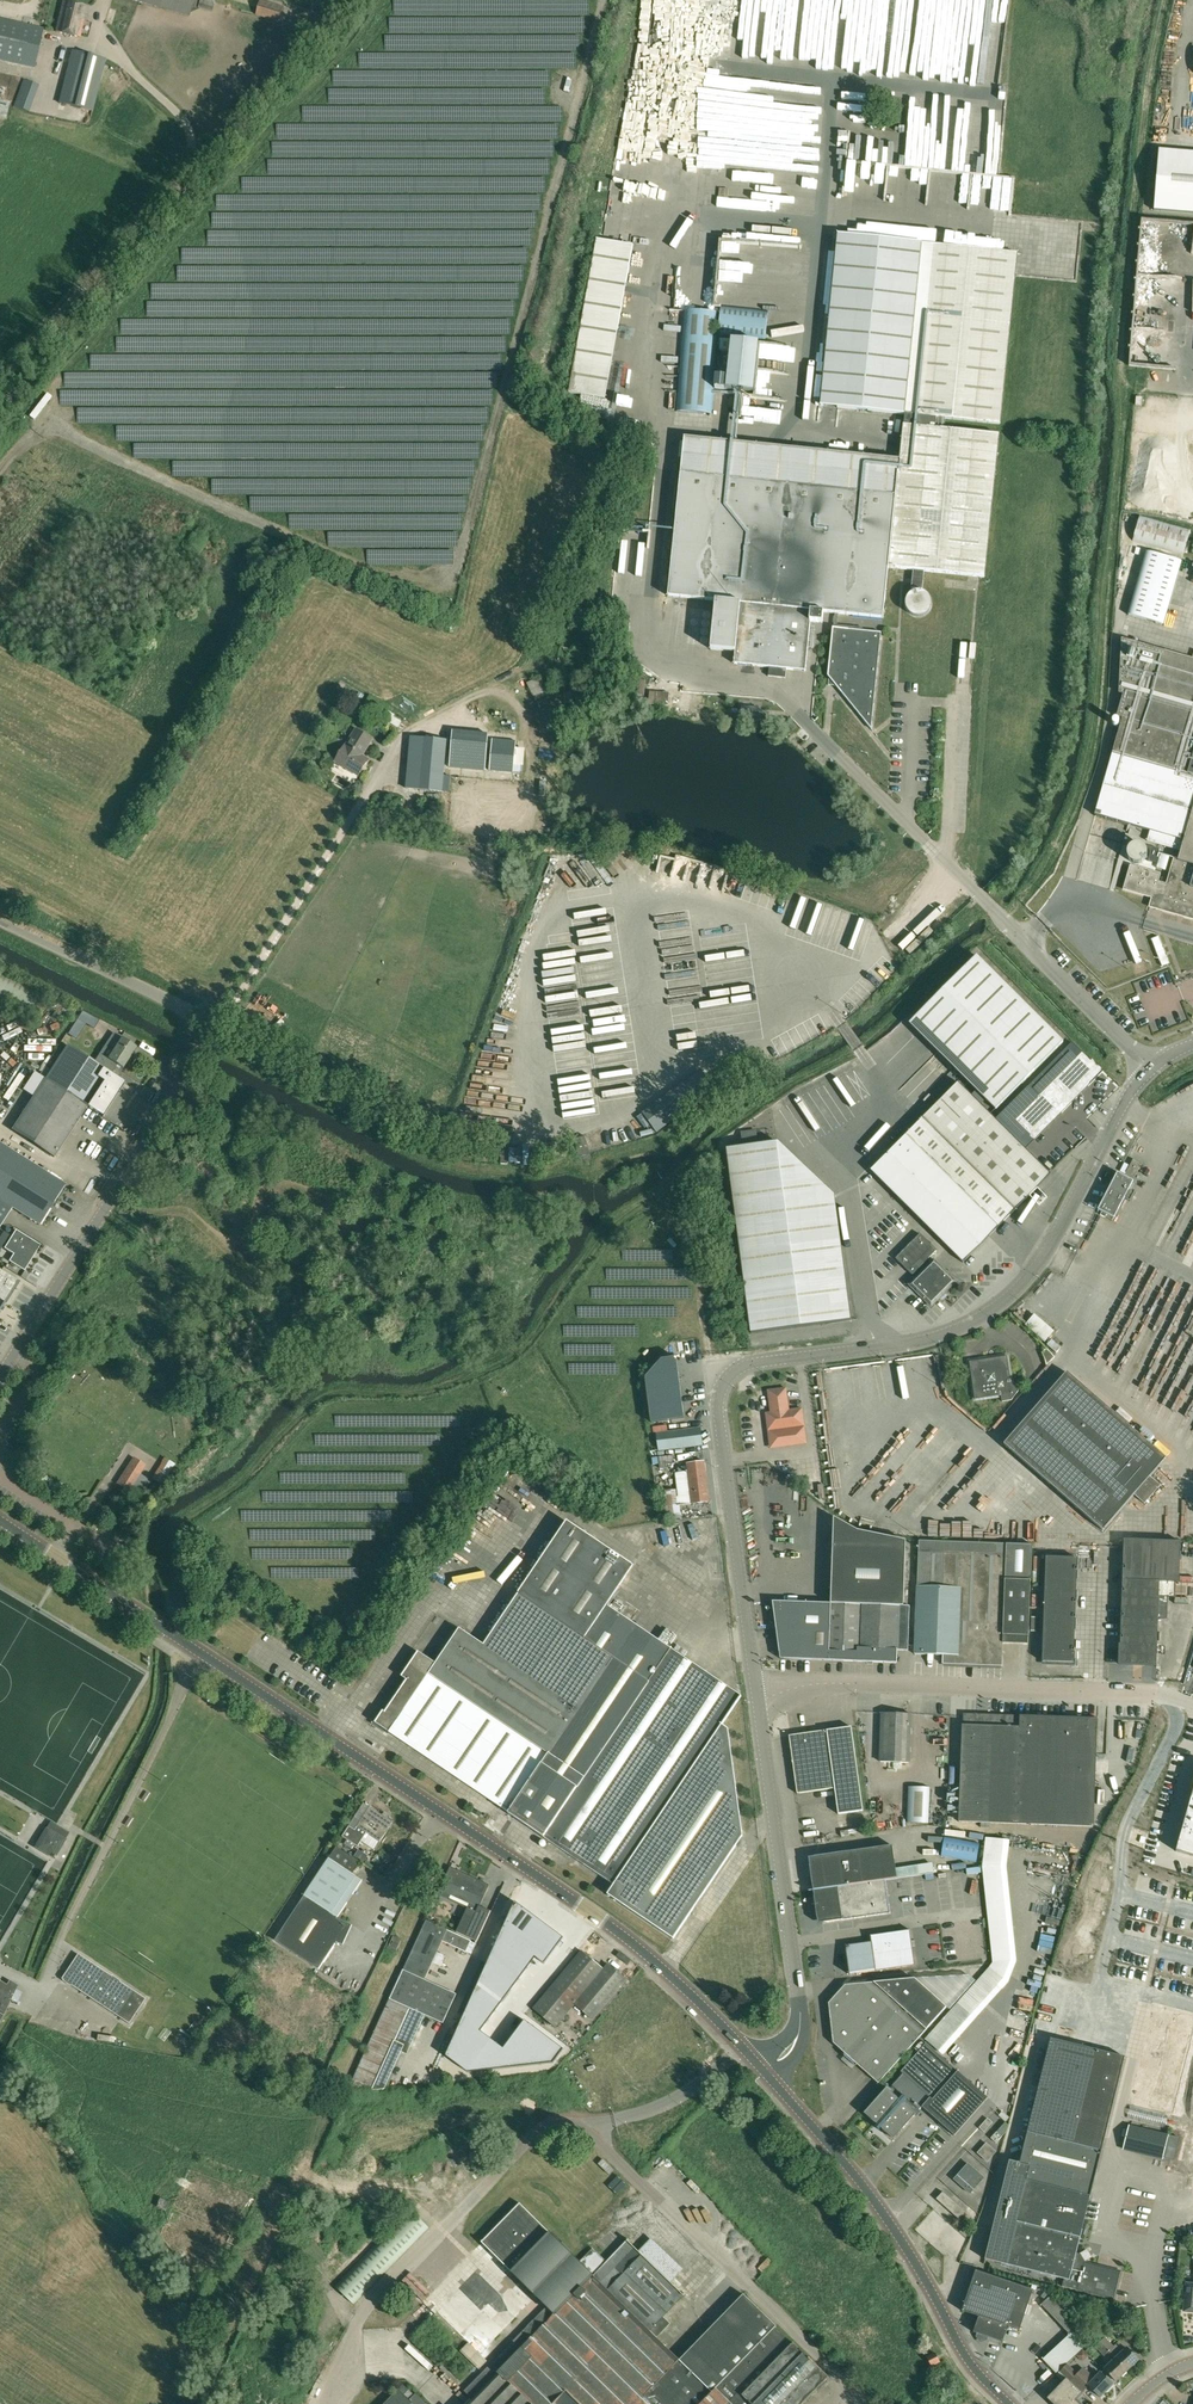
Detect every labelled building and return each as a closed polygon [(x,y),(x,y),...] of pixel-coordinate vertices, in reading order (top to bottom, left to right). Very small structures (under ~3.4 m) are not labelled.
[(89,7),(68,0),(64,0),(56,31),(80,37),(84,20),(86,21),(89,7)] [(194,0),(133,0),(189,16),(194,0)] [(284,6),(263,0),(261,0),(256,15),(279,22),(284,6)] [(939,0),(854,0),(853,12),(857,12),(856,27),(862,28),(859,67),(880,69),(880,71),(905,73),(904,87),(918,88),(919,78),(934,79),(939,0)] [(961,0),(950,0),(950,25),(960,26),(961,0)] [(973,9),(966,9),(965,21),(970,21),(970,36),(982,37),(984,0),(973,0),(973,9)] [(1004,87),(1014,0),(989,0),(981,71),(986,72),(984,90),(989,91),(990,85),(1004,87)] [(44,29),(0,19),(0,59),(34,67),(44,29)] [(821,36),(813,35),(811,69),(834,70),(836,37),(821,36)] [(92,111),(106,59),(73,50),(60,102),(92,111)] [(29,112),(40,85),(24,79),(14,106),(29,112)] [(633,79),(626,120),(653,124),(660,83),(633,79)] [(961,132),(962,120),(932,117),(931,130),(961,132)] [(857,198),(906,199),(908,131),(859,130),(857,198)] [(624,175),(626,162),(639,163),(643,137),(623,135),(619,164),(617,174),(624,175)] [(1160,150),(1155,211),(1192,214),(1192,153),(1160,150)] [(927,157),(926,204),(1011,206),(1011,200),(1006,200),(1007,159),(927,157)] [(613,213),(636,217),(641,187),(618,184),(613,213)] [(681,473),(668,596),(715,601),(711,649),(735,651),(734,663),(769,667),(768,676),(786,678),(787,668),(806,670),(810,621),(822,622),(823,612),(835,613),(838,613),(883,618),(884,604),(886,592),(888,568),(889,568),(913,570),(912,588),(923,589),(924,571),(984,577),(999,434),(944,428),(945,418),(1000,424),(1015,277),(1017,252),(838,234),(821,405),(905,413),(900,460),(684,438),(681,473)] [(599,240),(583,323),(618,330),(634,247),(599,240)] [(721,306),(718,337),(766,342),(769,311),(721,306)] [(684,310),(676,411),(712,414),(717,353),(719,313),(684,310)] [(721,340),(720,350),(731,351),(727,390),(754,393),(759,344),(721,340)] [(1135,362),(1134,368),(1182,372),(1182,367),(1172,366),(1172,359),(1155,358),(1154,364),(1135,362)] [(50,398),(46,395),(30,416),(34,419),(50,398)] [(1174,455),(1174,463),(1156,463),(1156,461),(1144,461),(1144,465),(1154,465),(1154,474),(1132,474),(1132,513),(1192,513),(1192,455),(1174,455)] [(1191,530),(1140,516),(1133,541),(1184,555),(1191,530)] [(1181,562),(1146,552),(1128,616),(1163,626),(1181,562)] [(881,631),(833,624),(833,625),(828,685),(835,685),(871,728),(881,631)] [(1095,814),(1151,830),(1148,841),(1178,849),(1178,848),(1181,849),(1178,860),(1174,859),(1167,883),(1167,884),(1158,882),(1160,875),(1129,866),(1123,890),(1151,898),(1148,907),(1192,920),(1192,658),(1139,643),(1122,639),(1120,659),(1119,692),(1123,693),(1117,716),(1122,718),(1113,753),(1096,812),(1095,814)] [(527,683),(535,700),(547,694),(542,684),(544,683),(541,676),(527,683)] [(649,691),(649,704),(668,705),(669,693),(656,692),(649,691)] [(362,755),(372,739),(356,728),(356,729),(346,745),(345,744),(335,761),(358,775),(369,759),(362,755)] [(453,732),(450,767),(485,770),(489,735),(453,732)] [(411,736),(406,788),(449,792),(450,776),(442,775),(443,765),(446,740),(411,736)] [(492,739),(490,771),(513,773),(513,772),(516,748),(516,741),(492,739)] [(519,772),(529,772),(529,748),(520,748),(519,772)] [(1155,863),(1159,849),(1152,847),(1148,861),(1155,863)] [(1156,868),(1165,870),(1169,857),(1160,855),(1156,868)] [(976,954),(908,1022),(909,1022),(995,1109),(1063,1040),(976,954)] [(98,1022),(81,1013),(77,1020),(93,1030),(98,1022)] [(67,1046),(44,1079),(86,1106),(102,1117),(124,1083),(110,1074),(116,1064),(122,1067),(135,1047),(113,1032),(103,1048),(93,1063),(67,1046)] [(1072,1043),(995,1119),(1023,1147),(1100,1071),(1072,1043)] [(886,1066),(892,1058),(882,1049),(875,1058),(886,1066)] [(12,1129),(53,1156),(86,1106),(44,1079),(12,1129)] [(958,1082),(870,1170),(963,1262),(1050,1174),(1023,1147),(995,1119),(958,1082)] [(579,1156),(590,1153),(585,1136),(574,1140),(579,1156)] [(751,1333),(850,1320),(833,1195),(777,1142),(726,1149),(751,1333)] [(40,1224),(65,1185),(0,1143),(0,1199),(40,1224)] [(1141,1163),(1132,1158),(1125,1172),(1134,1177),(1141,1163)] [(1117,1173),(1098,1209),(1099,1210),(1113,1217),(1123,1198),(1130,1202),(1135,1191),(1128,1188),(1131,1181),(1118,1174),(1117,1173)] [(1098,1226),(1105,1230),(1112,1218),(1104,1214),(1098,1226)] [(24,1270),(40,1245),(16,1229),(5,1248),(14,1254),(9,1261),(24,1270)] [(920,1234),(895,1260),(912,1276),(920,1268),(923,1265),(937,1250),(920,1234)] [(945,1296),(945,1294),(944,1293),(955,1282),(933,1260),(926,1267),(915,1278),(909,1284),(930,1306),(939,1297),(941,1300),(945,1296)] [(18,1280),(0,1269),(0,1308),(18,1280)] [(0,1333),(0,1338),(11,1350),(22,1339),(9,1325),(0,1333)] [(1046,1348),(1043,1352),(1049,1371),(1059,1361),(1046,1348)] [(969,1361),(975,1399),(1001,1395),(1002,1401),(1011,1400),(1018,1391),(1016,1381),(1011,1382),(1007,1356),(969,1361)] [(684,1419),(677,1357),(662,1359),(645,1378),(651,1423),(684,1419)] [(1150,1476),(1165,1458),(1066,1372),(1004,1444),(1103,1530),(1134,1494),(1144,1503),(1160,1485),(1150,1476)] [(786,1388),(768,1390),(771,1412),(766,1413),(770,1449),(806,1444),(802,1408),(789,1410),(786,1388)] [(659,1450),(703,1444),(700,1428),(657,1433),(659,1450)] [(165,1458),(152,1478),(163,1485),(176,1464),(165,1458)] [(679,1496),(680,1505),(710,1501),(705,1462),(688,1464),(689,1473),(686,1473),(685,1471),(676,1472),(679,1496)] [(127,1465),(116,1483),(128,1491),(129,1491),(134,1494),(136,1492),(138,1493),(142,1495),(151,1480),(127,1465)] [(677,1489),(659,1490),(663,1520),(681,1518),(680,1505),(677,1489)] [(829,1603),(771,1602),(779,1658),(897,1663),(898,1649),(909,1650),(910,1607),(902,1606),(904,1540),(855,1529),(832,1516),(829,1603)] [(673,1939),(743,1836),(728,1729),(721,1724),(740,1697),(607,1607),(633,1568),(568,1524),(520,1594),(518,1593),(483,1645),(459,1628),(435,1663),(419,1652),(402,1677),(407,1681),(382,1717),(381,1716),(376,1722),(614,1884),(607,1894),(673,1939)] [(1124,1539),(1119,1663),(1157,1665),(1158,1617),(1167,1618),(1168,1596),(1175,1596),(1175,1582),(1179,1582),(1180,1541),(1124,1539)] [(1028,1653),(1032,1547),(920,1542),(915,1653),(944,1655),(943,1663),(1002,1665),(1002,1652),(1028,1653)] [(1074,1662),(1077,1557),(1046,1556),(1043,1661),(1074,1662)] [(885,1712),(884,1763),(928,1764),(929,1748),(923,1748),(923,1730),(917,1730),(918,1713),(885,1712)] [(990,1828),(990,1822),(1094,1826),(1097,1717),(963,1713),(959,1821),(981,1822),(981,1827),(990,1828)] [(851,1726),(827,1730),(789,1735),(797,1793),(835,1788),(839,1814),(863,1810),(851,1726)] [(913,1824),(935,1824),(935,1786),(913,1786),(913,1824)] [(1176,1851),(1192,1856),(1192,1792),(1176,1851)] [(367,1832),(381,1841),(394,1821),(371,1806),(356,1828),(350,1824),(343,1835),(359,1846),(367,1832)] [(54,1858),(65,1840),(69,1832),(50,1821),(46,1828),(46,1829),(45,1831),(35,1847),(54,1858)] [(942,1855),(976,1861),(980,1843),(945,1837),(942,1855)] [(809,1857),(813,1890),(897,1878),(893,1845),(809,1857)] [(275,1940),(319,1969),(348,1925),(337,1918),(362,1879),(353,1873),(361,1862),(337,1846),(275,1940)] [(927,1880),(939,1880),(938,1863),(926,1864),(927,1880)] [(438,1894),(468,1908),(457,1931),(477,1941),(491,1910),(480,1905),(484,1895),(478,1892),(483,1882),(451,1867),(438,1894)] [(890,1913),(886,1880),(897,1878),(813,1890),(818,1923),(890,1913)] [(563,1939),(515,1903),(437,2076),(546,2064),(558,2048),(523,2021),(502,2049),(480,2032),(536,1959),(544,1965),(563,1939)] [(723,1908),(719,1915),(731,1923),(735,1916),(723,1908)] [(426,1921),(402,1974),(391,1998),(425,2014),(443,2022),(456,1994),(425,1979),(442,1940),(466,1951),(471,1941),(426,1921)] [(872,1941),(846,1945),(850,1974),(916,1965),(910,1929),(871,1935),(872,1941)] [(592,2019),(626,1979),(608,1963),(604,1969),(582,1950),(533,2008),(556,2027),(575,2004),(592,2019)] [(78,1953),(61,1978),(129,2023),(145,1998),(78,1953)] [(879,2083),(927,2029),(947,2007),(915,1978),(845,1984),(829,2003),(833,2042),(879,2083)] [(2,2018),(6,2010),(16,1988),(8,1983),(6,1985),(0,1982),(0,2021),(2,2018)] [(73,1995),(57,1984),(52,1992),(68,2003),(73,1995)] [(1027,2000),(1040,1996),(1039,1991),(1026,1995),(1027,2000)] [(390,1998),(348,2093),(384,2091),(400,2052),(407,2055),(425,2014),(391,1998),(390,1998)] [(1122,2117),(1192,2134),(1192,2022),(1149,2010),(1122,2117)] [(1076,2253),(1125,2057),(1051,2038),(1021,2161),(1006,2160),(981,2263),(1005,2269),(1006,2264),(1064,2278),(1062,2286),(1114,2299),(1121,2271),(1085,2262),(1091,2257),(1087,2250),(1081,2254),(1076,2253)] [(889,2089),(867,2115),(877,2124),(875,2126),(879,2129),(881,2127),(891,2137),(902,2124),(905,2126),(916,2114),(917,2116),(922,2111),(920,2109),(922,2107),(954,2136),(987,2098),(926,2043),(916,2055),(901,2071),(903,2073),(892,2086),(894,2087),(890,2091),(889,2089)] [(1007,2085),(1005,2091),(1020,2096),(1022,2090),(1007,2085)] [(992,2133),(999,2122),(992,2118),(985,2129),(992,2133)] [(1005,2123),(997,2132),(991,2138),(996,2143),(1002,2136),(1005,2133),(1008,2125),(1005,2123)] [(1129,2124),(1123,2150),(1163,2160),(1163,2158),(1174,2161),(1180,2138),(1169,2136),(1169,2134),(1129,2124)] [(978,2152),(988,2161),(996,2151),(986,2143),(978,2152)] [(954,2179),(970,2193),(984,2177),(968,2163),(954,2179)] [(665,2174),(659,2182),(665,2186),(671,2178),(665,2174)] [(954,2201),(950,2197),(943,2191),(937,2199),(959,2218),(965,2211),(954,2201)] [(443,2319),(480,2281),(495,2296),(514,2275),(519,2279),(547,2306),(551,2311),(575,2286),(621,2330),(565,2388),(581,2403),(803,2403),(830,2376),(792,2339),(737,2396),(720,2379),(711,2389),(680,2359),(658,2337),(580,2262),(519,2203),(424,2301),(443,2319)] [(627,2240),(607,2261),(594,2248),(580,2262),(658,2337),(671,2324),(663,2316),(684,2295),(671,2282),(684,2269),(652,2238),(639,2251),(627,2240)] [(1034,2289),(976,2270),(962,2310),(979,2316),(974,2332),(1003,2342),(1008,2326),(1020,2330),(1034,2289)] [(565,2388),(621,2330),(575,2286),(551,2311),(547,2306),(534,2320),(524,2310),(533,2301),(515,2283),(519,2279),(514,2275),(495,2296),(480,2281),(443,2319),(480,2354),(517,2316),(528,2326),(465,2391),(473,2398),(467,2403),(581,2403),(565,2388)] [(1192,2312),(1192,2284),(1187,2283),(1187,2286),(1185,2285),(1183,2299),(1185,2299),(1184,2311),(1192,2312)] [(744,2293),(680,2359),(711,2389),(720,2379),(737,2396),(792,2339),(744,2293)] [(1125,2341),(1141,2339),(1139,2324),(1123,2326),(1125,2341)] [(1109,2352),(1116,2358),(1115,2359),(1127,2371),(1138,2359),(1127,2347),(1126,2349),(1119,2342),(1114,2346),(1108,2340),(1109,2339),(1107,2336),(1106,2337),(1099,2329),(1093,2335),(1100,2342),(1109,2352)] [(1104,2356),(1109,2352),(1100,2342),(1095,2347),(1104,2356)] [(931,2365),(940,2361),(936,2353),(927,2357),(931,2365)] [(1116,2381),(1127,2371),(1115,2359),(1105,2369),(1116,2381)] [(1067,2377),(1082,2391),(1083,2392),(1089,2386),(1100,2396),(1113,2384),(1100,2372),(1095,2378),(1083,2367),(1077,2373),(1067,2363),(1060,2370),(1067,2377)] [(1094,2403),(1066,2377),(1047,2397),(1054,2403),(1093,2403),(1094,2403)] [(416,2393),(414,2395),(404,2385),(385,2403),(428,2403),(416,2393)]
